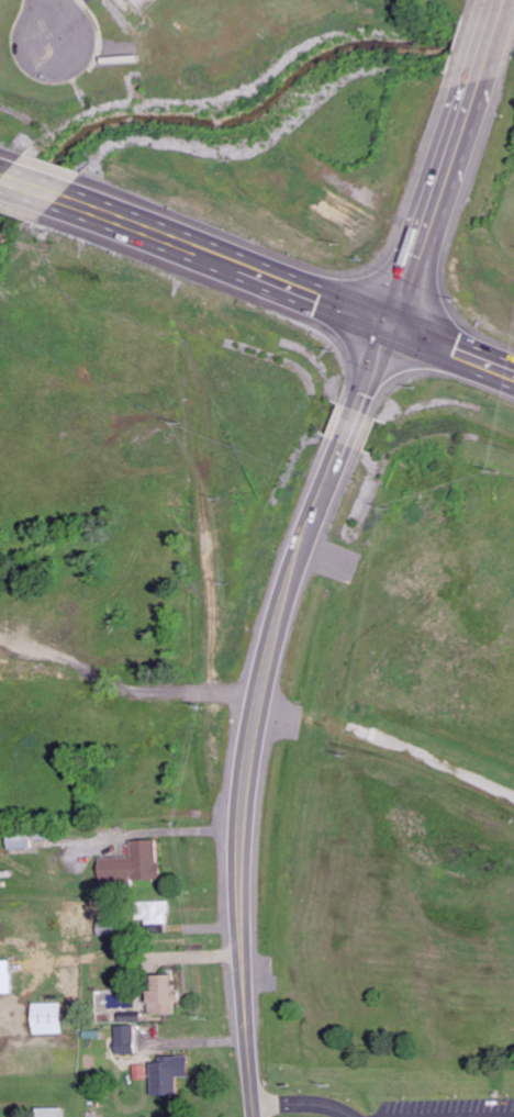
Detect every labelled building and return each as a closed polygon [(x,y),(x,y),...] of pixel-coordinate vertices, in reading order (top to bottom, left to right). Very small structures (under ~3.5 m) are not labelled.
[(29,834),(7,835),(7,850),(30,849),(29,834)] [(158,840),(131,841),(131,858),(99,858),(99,883),(159,881),(158,840)] [(137,920),(147,919),(147,926),(170,925),(169,901),(136,902),(137,920)] [(12,993),(11,960),(0,960),(0,994),(12,993)] [(147,990),(148,1015),(175,1014),(175,1001),(179,1001),(179,989),(174,989),(174,975),(150,975),(151,990),(147,990)] [(31,1004),(32,1034),(62,1034),(62,1003),(31,1004)] [(135,1026),(116,1025),(115,1054),(134,1054),(135,1026)] [(134,1061),(135,1079),(151,1079),(152,1099),(178,1098),(177,1078),(189,1077),(188,1059),(134,1061)] [(61,1108),(36,1108),(36,1116),(62,1116),(61,1108)]
